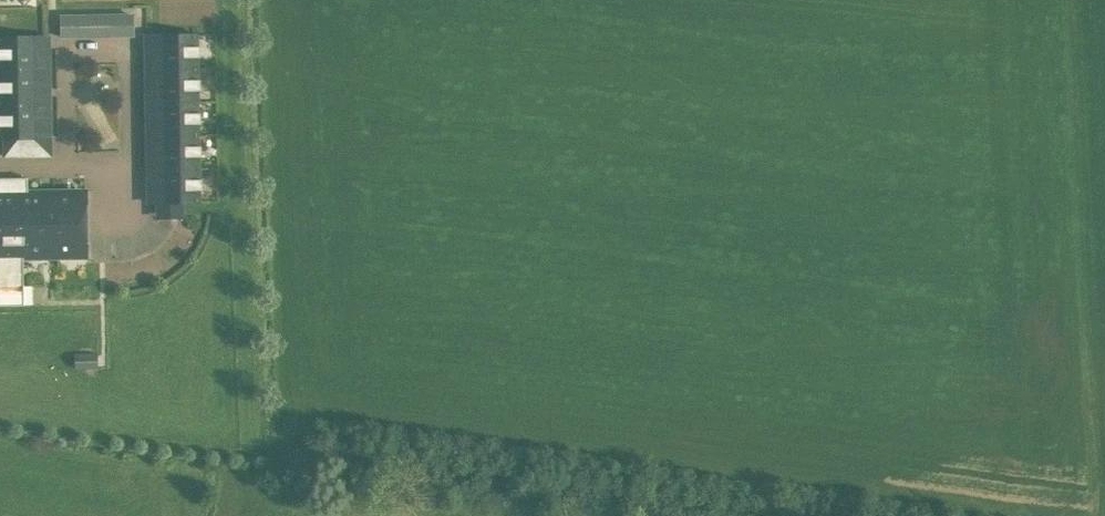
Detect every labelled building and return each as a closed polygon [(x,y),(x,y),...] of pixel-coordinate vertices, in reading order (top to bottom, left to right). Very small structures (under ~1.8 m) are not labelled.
[(61,37),(133,36),(133,15),(60,17),(61,37)] [(152,70),(197,68),(197,57),(199,57),(199,46),(197,47),(196,34),(152,35),(152,70)] [(42,69),(42,36),(0,37),(0,70),(42,69)] [(153,103),(197,102),(197,90),(200,90),(200,80),(197,80),(197,68),(152,70),(153,103)] [(43,105),(42,69),(0,70),(0,104),(43,105)] [(153,136),(198,135),(198,124),(200,124),(200,113),(198,113),(197,102),(153,103),(153,136)] [(43,105),(0,104),(0,139),(17,138),(18,156),(50,155),(50,137),(43,137),(43,105)] [(154,170),(198,169),(198,157),(201,157),(201,147),(198,147),(198,135),(153,136),(154,170)] [(198,169),(154,170),(154,204),(199,203),(199,191),(201,191),(201,180),(199,180),(198,169)] [(27,179),(0,180),(0,288),(23,287),(22,258),(87,258),(85,192),(27,193),(27,179)]
